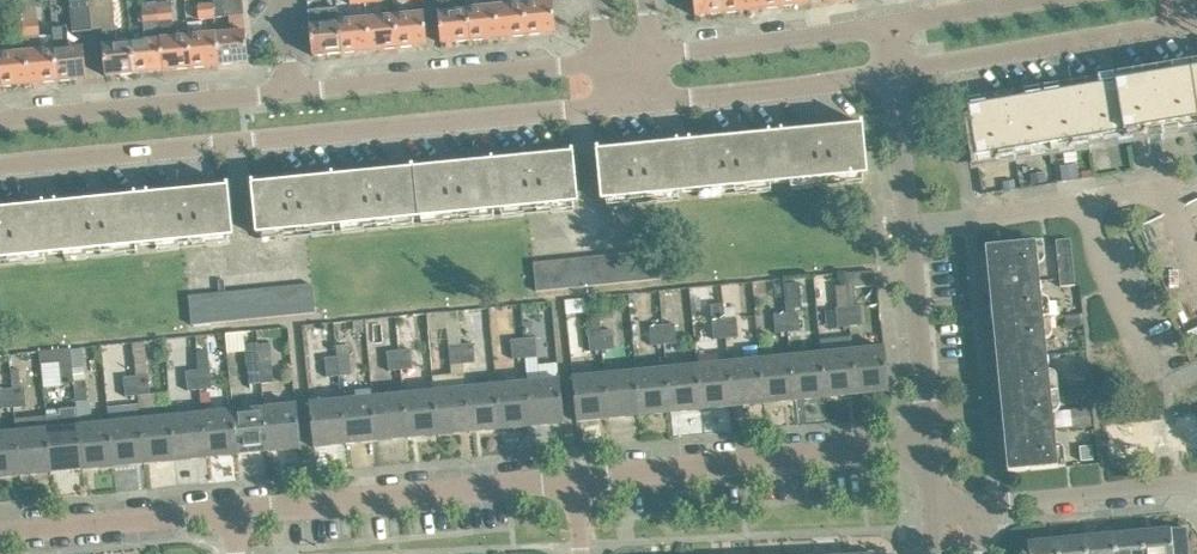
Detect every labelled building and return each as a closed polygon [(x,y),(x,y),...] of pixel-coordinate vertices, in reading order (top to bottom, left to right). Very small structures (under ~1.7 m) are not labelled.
[(89,0),(70,0),(73,33),(92,31),(89,0)] [(92,31),(102,30),(117,28),(114,0),(89,0),(92,31)] [(243,0),(214,0),(214,3),(215,17),(230,16),(231,32),(217,34),(220,65),(249,62),(243,0)] [(467,10),(466,0),(438,0),(439,13),(438,13),(441,44),(471,41),(467,10)] [(696,16),(725,13),(723,0),(694,0),(696,16)] [(752,0),(723,0),(725,13),(753,10),(752,0)] [(753,10),(781,7),(780,0),(752,0),(753,10)] [(172,1),(157,3),(159,22),(173,21),(172,1)] [(382,18),(381,2),(365,4),(367,20),(370,50),(399,48),(396,17),(382,18)] [(553,2),(552,2),(524,4),(527,35),(556,32),(553,2)] [(159,22),(157,3),(142,4),(143,24),(159,22)] [(215,17),(214,3),(198,4),(199,20),(201,20),(215,19),(215,17)] [(367,20),(365,4),(352,5),(352,6),(337,8),(342,53),(370,50),(367,20)] [(527,35),(524,4),(496,7),(499,38),(527,35)] [(499,38),(496,7),(467,10),(471,41),(499,38)] [(342,53),(337,8),(308,11),(313,56),(342,53)] [(428,45),(425,21),(425,14),(396,17),(399,48),(428,45)] [(39,20),(23,21),(25,37),(40,36),(39,20)] [(25,37),(23,21),(8,23),(9,38),(25,37)] [(175,38),(173,21),(159,22),(163,71),(192,68),(189,37),(175,38)] [(163,71),(159,22),(143,24),(145,41),(132,42),(135,73),(163,71)] [(87,78),(84,47),(70,49),(68,28),(53,29),(55,50),(58,81),(87,78)] [(135,73),(132,42),(118,43),(117,28),(102,30),(106,76),(135,73)] [(220,65),(217,34),(189,37),(192,68),(220,65)] [(42,51),(40,36),(25,37),(26,53),(30,84),(58,81),(55,50),(42,51)] [(26,53),(0,55),(0,72),(1,87),(30,84),(26,53)] [(1190,70),(1117,83),(1125,133),(1196,121),(1196,109),(1190,70)] [(1125,133),(1117,83),(1043,95),(1051,145),(1125,133)] [(1051,145),(1043,95),(968,108),(977,157),(1051,145)] [(861,129),(775,137),(779,183),(867,174),(863,123),(861,123),(861,129)] [(779,183),(775,137),(686,146),(690,191),(779,183)] [(690,191),(686,146),(599,154),(599,149),(597,149),(602,200),(690,191)] [(572,157),(493,165),(498,210),(578,202),(573,151),(571,151),(572,157)] [(498,210),(493,165),(413,172),(418,218),(498,210)] [(418,218),(413,172),(333,180),(337,226),(418,218)] [(337,226),(333,180),(254,188),(254,182),(252,182),(257,233),(337,226)] [(234,236),(229,185),(227,185),(228,191),(141,199),(145,245),(234,236)] [(145,245),(141,199),(52,208),(57,253),(145,245)] [(52,208),(0,213),(0,259),(57,253),(52,208)] [(1056,241),(1060,280),(1061,287),(1075,285),(1071,239),(1056,241)] [(1044,318),(1036,243),(986,248),(993,323),(1044,318)] [(657,250),(643,252),(646,280),(660,279),(657,250)] [(646,280),(643,252),(630,253),(633,282),(646,280)] [(633,282),(630,253),(616,255),(619,283),(633,282)] [(619,283),(616,255),(602,256),(605,285),(619,283)] [(605,285),(602,256),(589,257),(592,286),(605,285)] [(592,286),(589,257),(575,259),(578,287),(592,286)] [(578,287),(575,259),(561,260),(564,289),(578,287)] [(564,289),(561,260),(548,261),(550,290),(564,289)] [(550,290),(548,261),(534,263),(537,291),(550,290)] [(855,287),(875,286),(874,271),(846,274),(849,307),(851,326),(863,325),(861,305),(857,306),(855,287)] [(315,313),(312,284),(299,285),(301,314),(315,313)] [(301,314),(299,285),(285,287),(288,315),(301,314)] [(288,315),(285,287),(271,288),(274,317),(288,315)] [(274,317),(271,288),(258,289),(260,318),(274,317)] [(260,318),(258,289),(244,291),(247,319),(260,318)] [(247,319),(244,291),(230,292),(233,321),(247,319)] [(233,321),(230,292),(217,293),(219,322),(233,321)] [(219,322),(217,293),(203,295),(206,323),(219,322)] [(206,323),(203,295),(189,296),(192,325),(206,323)] [(851,326),(849,307),(836,308),(838,327),(851,326)] [(602,351),(601,331),(599,311),(586,312),(590,352),(602,351)] [(798,312),(787,313),(789,333),(800,332),(798,312)] [(789,333),(787,313),(773,314),(775,334),(789,333)] [(432,367),(427,314),(416,315),(421,368),(432,367)] [(739,338),(737,318),(725,319),(727,339),(739,338)] [(1051,392),(1044,318),(993,323),(1001,397),(1051,392)] [(727,339),(725,319),(711,320),(714,340),(727,339)] [(675,324),(663,325),(664,345),(677,344),(675,324)] [(664,345),(663,325),(649,326),(652,346),(664,345)] [(613,330),(601,331),(602,351),(615,350),(613,330)] [(263,384),(259,345),(259,344),(245,345),(244,333),(226,334),(228,353),(245,352),(249,386),(263,384)] [(535,337),(524,338),(526,359),(538,357),(535,337)] [(526,359),(524,338),(510,340),(512,360),(526,359)] [(196,342),(199,370),(201,390),(212,389),(211,369),(210,369),(207,341),(196,342)] [(271,344),(259,345),(263,384),(275,383),(271,344)] [(474,344),(462,345),(464,364),(476,363),(474,344)] [(464,364),(462,345),(449,346),(451,366),(464,364)] [(103,360),(102,346),(94,346),(95,361),(103,360)] [(337,347),(337,356),(339,377),(352,376),(349,346),(337,347)] [(889,392),(885,348),(854,351),(858,395),(889,392)] [(75,382),(73,372),(71,349),(58,350),(40,352),(41,363),(60,361),(62,384),(75,382)] [(412,350),(400,351),(402,370),(413,369),(412,350)] [(402,370),(400,351),(386,352),(389,372),(402,370)] [(858,395),(854,351),(822,354),(827,398),(858,395)] [(827,398),(822,354),(791,357),(796,401),(827,398)] [(10,370),(9,356),(0,357),(0,394),(2,410),(14,408),(10,370)] [(339,377),(337,356),(325,358),(327,378),(339,377)] [(796,401),(791,357),(760,360),(765,404),(796,401)] [(765,404),(760,360),(729,363),(733,407),(765,404)] [(733,407),(729,363),(698,366),(702,410),(733,407)] [(702,410),(698,366),(667,369),(671,413),(702,410)] [(22,387),(20,369),(10,370),(14,408),(27,407),(25,387),(22,387)] [(671,413),(667,369),(636,372),(640,416),(671,413)] [(201,390),(199,370),(185,372),(188,392),(201,390)] [(89,401),(87,381),(86,371),(73,372),(75,382),(77,403),(89,401)] [(640,416),(636,372),(605,375),(609,419),(640,416)] [(137,376),(139,396),(140,413),(157,411),(156,394),(150,395),(148,375),(137,376)] [(609,419),(605,375),(573,378),(578,422),(609,419)] [(139,396),(137,376),(124,377),(126,397),(139,396)] [(564,423),(560,379),(529,382),(533,426),(564,423)] [(533,426),(529,382),(497,385),(502,430),(533,426)] [(502,430),(497,385),(466,388),(471,433),(502,430)] [(471,433),(466,388),(435,391),(439,436),(471,433)] [(439,436),(435,391),(404,394),(408,439),(439,436)] [(1059,468),(1051,392),(1001,397),(1008,473),(1059,468)] [(408,439),(404,394),(373,397),(377,442),(408,439)] [(377,442),(373,397),(342,401),(346,445),(377,442)] [(346,445),(342,401),(310,404),(315,448),(346,445)] [(301,449),(297,405),(266,408),(270,452),(301,449)] [(83,470),(79,426),(77,407),(60,409),(61,414),(46,416),(48,429),(52,473),(83,470)] [(1090,407),(1071,409),(1072,426),(1091,425),(1090,407)] [(270,452),(266,408),(234,411),(239,455),(270,452)] [(239,455),(234,411),(203,414),(208,458),(239,455)] [(208,458),(203,414),(172,417),(177,461),(208,458)] [(52,473),(48,429),(46,416),(16,419),(17,432),(21,476),(52,473)] [(177,461),(172,417),(141,420),(145,464),(177,461)] [(145,464),(141,420),(110,423),(114,467),(145,464)] [(114,467),(110,423),(79,426),(83,470),(114,467)] [(17,432),(0,434),(0,478),(21,476),(17,432)] [(1142,532),(1144,553),(1189,553),(1186,528),(1142,532)] [(1142,532),(1113,535),(1115,553),(1144,553),(1142,532)] [(1113,535),(1085,537),(1087,553),(1115,553),(1113,535)] [(1085,537),(1057,540),(1058,553),(1087,553),(1085,537)] [(1057,540),(1028,543),(1029,553),(1058,553),(1057,540)]
